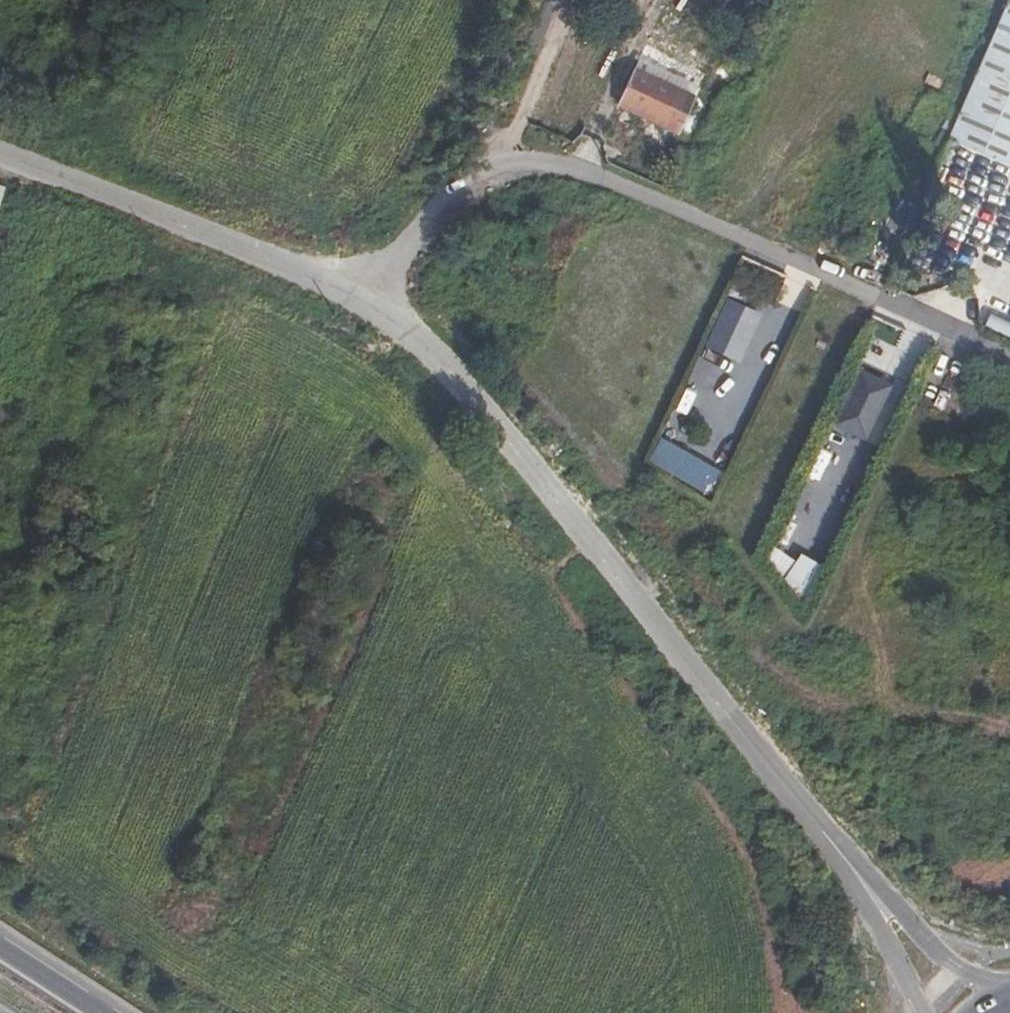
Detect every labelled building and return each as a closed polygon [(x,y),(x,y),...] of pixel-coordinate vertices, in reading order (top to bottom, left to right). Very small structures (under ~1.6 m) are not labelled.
[(616,106),(678,135),(694,103),(631,74),(616,106)] [(762,315),(728,299),(705,347),(739,363),(762,315)] [(834,426),(867,441),(893,385),(860,370),(834,426)] [(709,497),(723,473),(662,438),(648,462),(709,497)]
